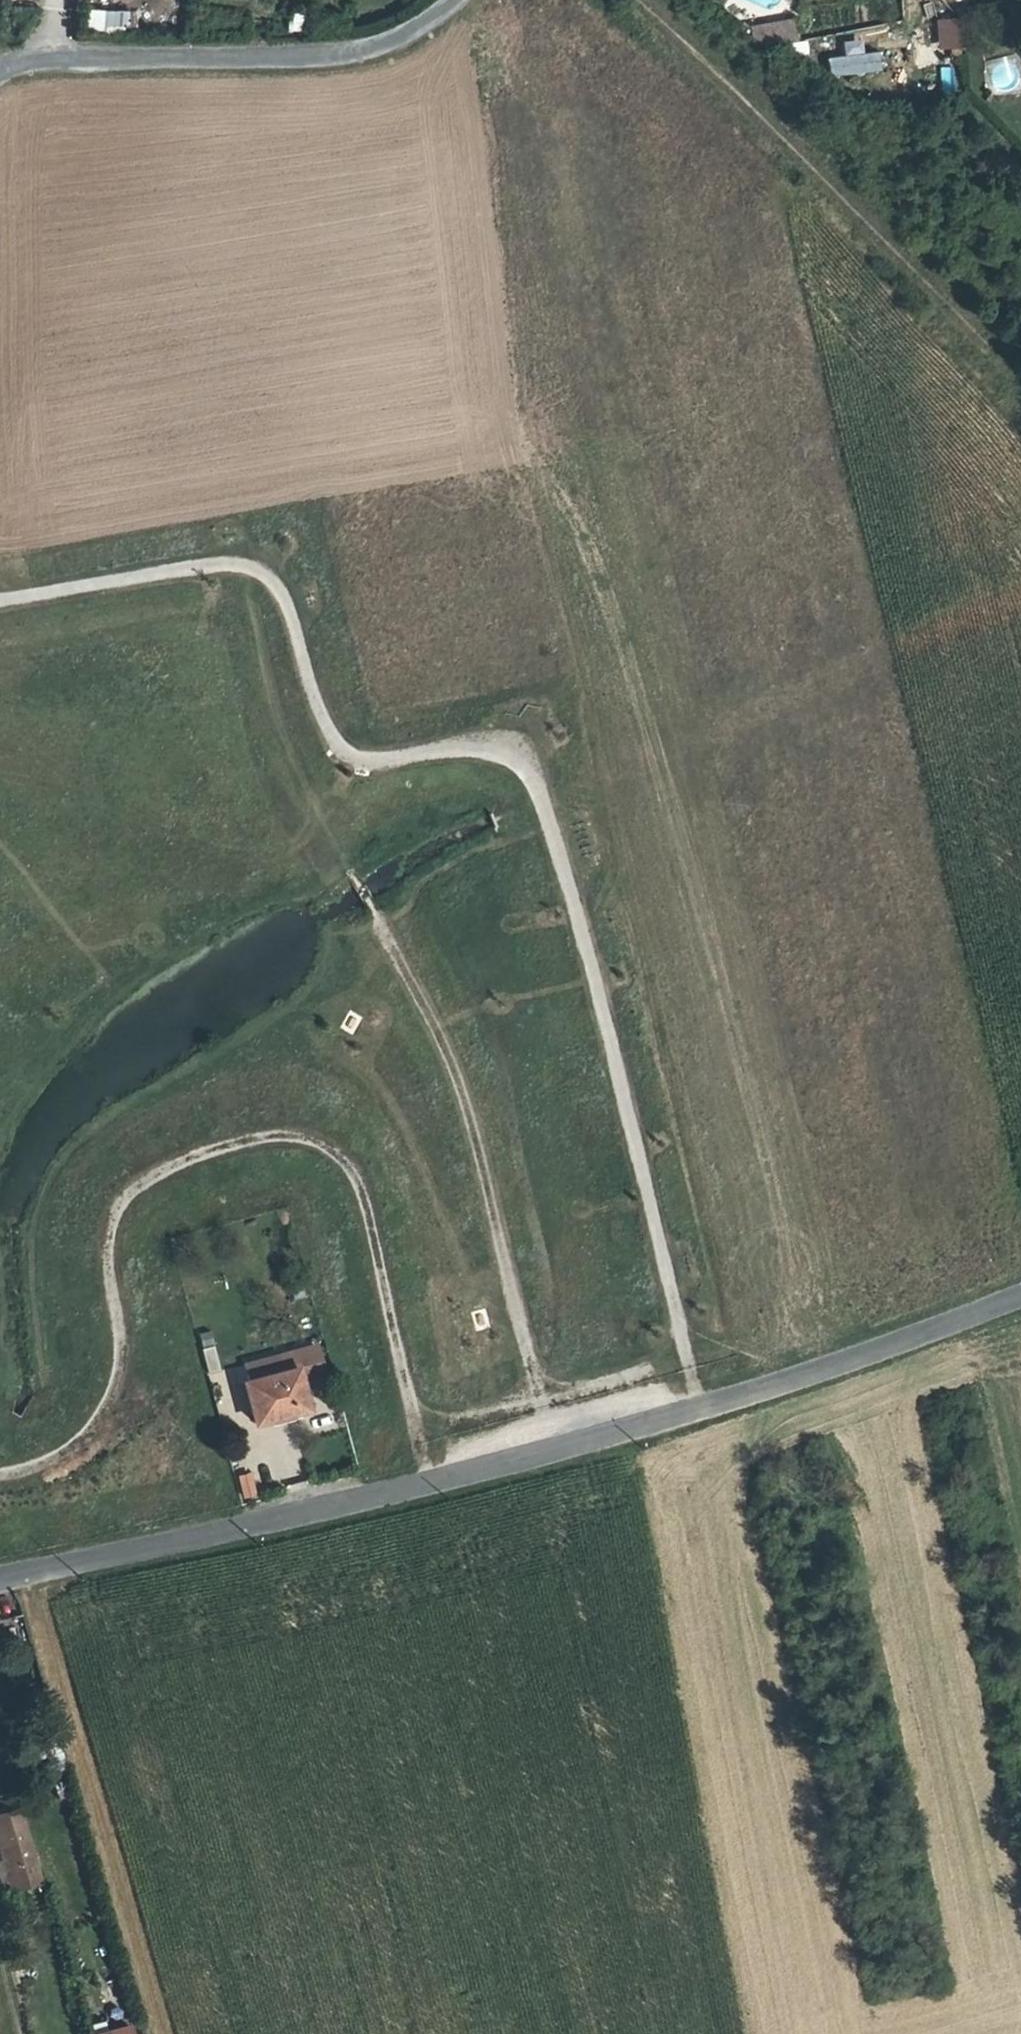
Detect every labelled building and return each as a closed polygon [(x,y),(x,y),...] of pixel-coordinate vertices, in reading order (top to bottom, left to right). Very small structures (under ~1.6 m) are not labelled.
[(84,8),(84,32),(129,32),(129,9),(84,8)] [(793,19),(751,22),(753,45),(795,41),(793,19)] [(952,49),(963,47),(958,19),(938,22),(942,50),(952,49)] [(831,59),(832,76),(883,71),(882,52),(866,54),(864,41),(847,43),(848,57),(831,59)] [(965,59),(963,47),(952,49),(954,60),(965,59)] [(245,1384),(238,1385),(249,1425),(301,1412),(290,1371),(283,1372),(279,1357),(240,1366),(245,1384)] [(242,1498),(257,1495),(252,1471),(237,1474),(242,1498)] [(21,1814),(0,1819),(0,1842),(11,1884),(40,1876),(28,1833),(26,1834),(21,1814)] [(88,2033),(130,2033),(127,2024),(88,2033)]
